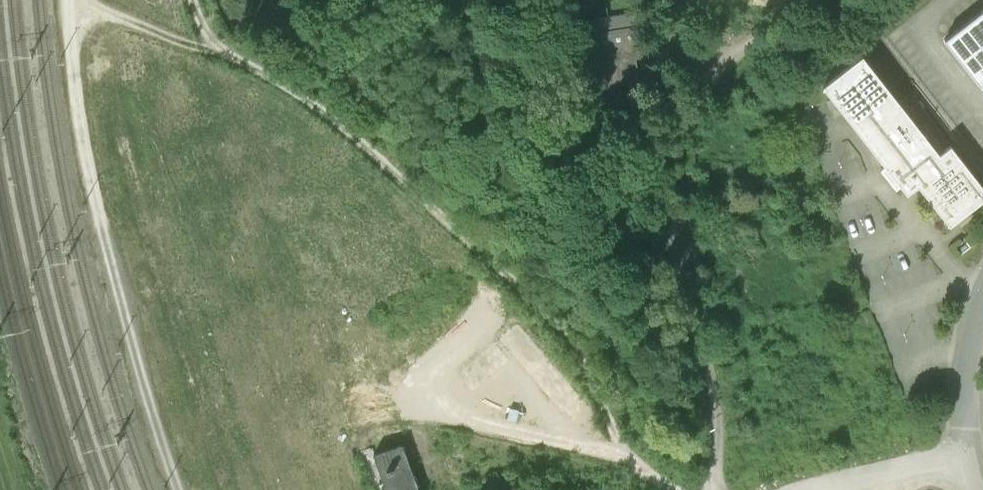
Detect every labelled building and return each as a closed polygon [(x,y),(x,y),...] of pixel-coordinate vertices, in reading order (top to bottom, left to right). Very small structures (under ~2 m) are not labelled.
[(944,40),(982,91),(982,10),(944,40)] [(641,59),(634,14),(561,25),(567,60),(578,89),(584,88),(585,93),(634,86),(635,88),(640,87),(635,60),(641,59)] [(861,55),(822,86),(884,166),(879,169),(895,188),(899,185),(906,194),(917,186),(949,226),(982,200),(982,188),(950,146),(951,145),(910,94),(899,102),(861,55)] [(403,442),(373,453),(386,489),(419,489),(403,442)]
